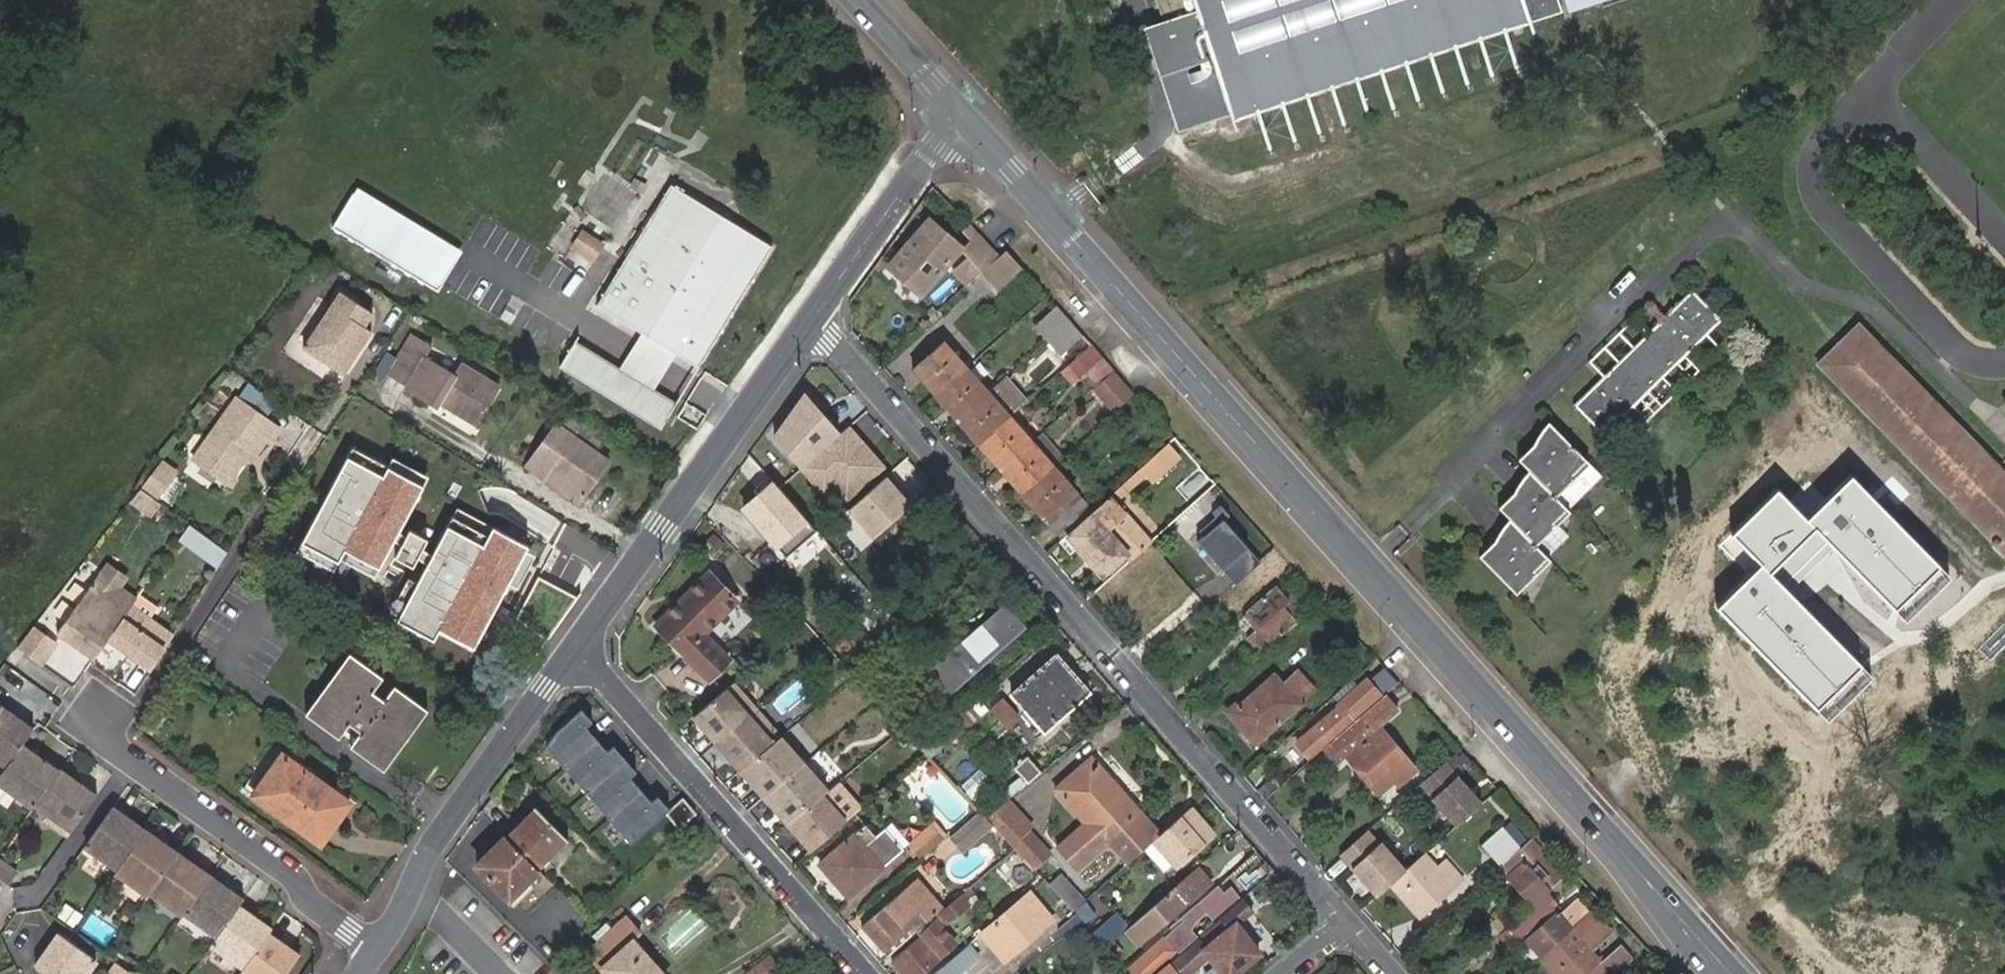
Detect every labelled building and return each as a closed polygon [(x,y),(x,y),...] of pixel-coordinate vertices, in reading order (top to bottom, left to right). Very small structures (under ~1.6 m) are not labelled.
[(1162,19),(1144,25),(1177,128),(1229,111),(1232,118),(1240,115),(1238,110),(1247,107),(1249,113),(1512,27),(1510,21),(1518,19),(1520,24),(1531,21),(1524,0),(1155,0),(1162,19)] [(1531,21),(1560,11),(1556,0),(1524,0),(1531,21)] [(1512,27),(1520,24),(1518,19),(1510,21),(1512,27)] [(1238,110),(1240,115),(1249,113),(1247,107),(1238,110)] [(771,242),(663,179),(587,307),(630,333),(613,363),(568,335),(551,368),(665,433),(675,420),(692,431),(727,383),(696,365),(771,242)] [(439,289),(463,250),(355,185),(331,225),(439,289)] [(918,293),(955,247),(926,222),(888,268),(918,293)] [(569,248),(594,262),(606,241),(581,227),(569,248)] [(955,278),(964,289),(980,274),(998,258),(969,227),(964,231),(973,243),(965,252),(974,262),(955,278)] [(998,258),(980,274),(995,291),(1020,270),(1005,252),(998,258)] [(1605,436),(1612,429),(1723,320),(1691,288),(1573,404),(1601,432),(1605,436)] [(359,345),(362,347),(373,330),(366,325),(375,312),(342,290),(305,346),(345,373),(356,356),(353,354),(359,345)] [(1056,307),(1034,329),(1044,340),(1067,319),(1056,307)] [(1044,340),(1043,342),(1057,357),(1060,355),(1073,341),(1081,334),(1067,319),(1044,340)] [(1994,549),(2002,542),(2004,545),(2004,492),(1990,475),(1997,469),(1996,469),(1856,326),(1817,365),(1967,521),(1994,549)] [(448,399),(445,403),(476,422),(498,386),(461,362),(455,371),(428,355),(434,346),(416,334),(390,374),(408,386),(406,388),(435,406),(439,400),(443,395),(448,399)] [(1073,341),(1060,355),(1068,364),(1083,351),(1073,341)] [(936,395),(966,369),(943,343),(914,369),(936,395)] [(1068,364),(1065,367),(1078,381),(1088,372),(1103,356),(1091,343),(1083,351),(1068,364)] [(359,345),(353,354),(356,356),(362,347),(359,345)] [(1115,368),(1103,356),(1088,372),(1099,383),(1115,368)] [(1099,383),(1087,393),(1108,415),(1127,398),(1135,389),(1115,368),(1099,383)] [(957,419),(987,393),(966,369),(936,395),(957,419)] [(839,434),(800,390),(770,435),(837,509),(843,506),(886,465),(849,426),(839,434)] [(1009,417),(987,393),(957,419),(955,420),(961,427),(963,426),(979,444),(1009,417)] [(439,400),(445,403),(448,399),(443,395),(439,400)] [(198,459),(231,484),(248,461),(247,457),(253,449),(260,454),(261,455),(272,441),(275,444),(286,431),(242,399),(198,459)] [(560,479),(584,495),(608,461),(596,453),(607,438),(566,410),(526,464),(556,485),(560,479)] [(1001,469),(1031,442),(1009,417),(979,444),(1001,469)] [(1125,435),(1115,424),(1110,429),(1119,440),(1125,435)] [(1586,463),(1550,426),(1517,459),(1530,474),(1496,508),(1511,524),(1478,556),(1514,593),(1548,561),(1533,545),(1567,512),(1553,497),(1586,463)] [(1021,493),(1052,465),(1031,442),(1001,469),(1021,493)] [(1154,481),(1181,458),(1170,445),(1143,469),(1154,481)] [(248,461),(231,484),(236,487),(260,454),(253,449),(247,457),(248,461)] [(385,474),(348,454),(297,549),(335,570),(342,557),(376,576),(431,475),(395,456),(385,474)] [(157,463),(138,487),(153,497),(171,473),(157,463)] [(1091,509),(1052,465),(1021,493),(1059,535),(1091,509)] [(1997,469),(1990,475),(2004,492),(2004,478),(1997,469)] [(910,503),(884,472),(843,506),(868,537),(910,503)] [(1950,575),(1851,475),(1807,519),(1775,488),(1730,533),(1757,561),(1712,606),(1827,722),(1873,677),(1781,585),(1829,538),(1908,617),(1950,575)] [(769,477),(735,507),(773,550),(807,520),(769,477)] [(579,502),(584,495),(560,479),(556,485),(579,502)] [(1129,491),(1124,485),(1062,539),(1074,551),(1081,545),(1105,575),(1129,553),(1135,560),(1154,542),(1119,500),(1129,491)] [(1218,521),(1194,542),(1234,587),(1263,562),(1252,549),(1251,550),(1226,521),(1232,516),(1220,502),(1209,512),(1218,521)] [(483,544),(446,524),(394,619),(432,640),(439,628),(474,647),(529,546),(493,526),(483,544)] [(1994,549),(2004,560),(2004,545),(2002,542),(1994,549)] [(105,562),(98,573),(115,584),(122,574),(105,562)] [(95,571),(54,630),(93,657),(107,638),(132,605),(137,599),(115,584),(98,573),(95,571)] [(1297,594),(1301,590),(1286,572),(1269,587),(1271,589),(1247,611),(1260,625),(1257,629),(1256,636),(1263,645),(1269,645),(1311,608),(1297,594)] [(717,683),(737,663),(710,635),(744,602),(717,575),(665,630),(717,683)] [(132,605),(107,638),(150,668),(173,635),(132,605)] [(948,695),(1023,629),(1006,610),(931,676),(948,695)] [(32,624),(15,645),(38,661),(54,639),(32,624)] [(354,657),(349,654),(305,714),(311,718),(354,657)] [(1043,732),(1089,692),(1056,655),(1012,695),(1043,732)] [(354,657),(311,718),(338,738),(344,730),(349,722),(361,730),(355,738),(350,746),(375,765),(420,704),(394,686),(384,699),(372,691),(382,677),(354,657)] [(1256,726),(1264,737),(1316,691),(1299,671),(1283,684),(1276,677),(1239,708),(1235,705),(1226,713),(1246,735),(1256,726)] [(1309,755),(1378,695),(1365,680),(1297,741),(1309,755)] [(734,681),(690,718),(808,854),(845,822),(822,795),(829,790),(734,681)] [(1338,761),(1348,752),(1379,789),(1394,775),(1399,781),(1415,767),(1378,726),(1397,709),(1384,694),(1325,747),(1338,761)] [(1020,717),(1004,699),(993,709),(1009,727),(1020,717)] [(0,768),(1,767),(20,741),(31,725),(0,703),(0,768)] [(427,709),(420,704),(375,765),(383,770),(427,709)] [(971,704),(942,730),(952,741),(954,744),(984,718),(971,704)] [(593,721),(582,708),(558,729),(547,747),(631,843),(671,808),(658,794),(653,798),(634,775),(638,771),(615,745),(608,751),(587,726),(593,721)] [(344,730),(355,738),(361,730),(349,722),(344,730)] [(1255,745),(1264,737),(1256,726),(1246,735),(1255,745)] [(952,741),(942,730),(921,748),(932,760),(952,741)] [(20,741),(1,767),(0,768),(0,769),(0,782),(31,803),(32,800),(57,767),(20,741)] [(821,749),(807,762),(830,788),(844,776),(821,749)] [(281,755),(265,777),(274,783),(260,801),(319,844),(335,822),(326,815),(340,797),(281,755)] [(1154,841),(1159,837),(1092,758),(1057,790),(1086,824),(1059,848),(1077,868),(1109,838),(1129,862),(1144,849),(1154,841)] [(1018,770),(1030,784),(1043,774),(1030,759),(1018,770)] [(1451,775),(1440,763),(1419,782),(1456,822),(1480,799),(1455,772),(1451,775)] [(96,791),(57,765),(57,767),(32,800),(48,811),(50,820),(67,831),(96,791)] [(265,777),(252,795),(260,801),(274,783),(265,777)] [(1022,778),(1003,794),(1008,802),(1028,786),(1022,778)] [(349,803),(340,797),(326,815),(335,822),(349,803)] [(113,803),(87,843),(119,866),(146,826),(113,803)] [(1051,855),(1007,803),(987,819),(1035,870),(1051,855)] [(698,815),(688,804),(671,820),(681,830),(698,815)] [(1206,823),(1193,808),(1159,837),(1154,841),(1173,864),(1177,868),(1209,840),(1200,829),(1206,823)] [(980,812),(952,837),(964,850),(992,825),(987,819),(980,812)] [(544,874),(546,876),(575,846),(542,813),(513,842),(544,874)] [(1215,834),(1206,823),(1200,829),(1209,840),(1215,834)] [(881,830),(901,855),(910,847),(890,824),(881,830)] [(1500,864),(1521,845),(1501,824),(1480,842),(1500,864)] [(119,866),(117,869),(150,892),(152,889),(179,849),(146,826),(119,866)] [(850,900),(901,855),(881,830),(874,836),(866,826),(821,866),(850,900)] [(934,826),(910,847),(920,858),(944,836),(934,826)] [(1366,831),(1343,851),(1355,864),(1351,867),(1377,895),(1391,881),(1402,871),(1366,831)] [(1533,903),(1541,896),(1560,878),(1541,856),(1544,853),(1530,837),(1521,845),(1500,864),(1498,866),(1533,903)] [(544,874),(513,842),(511,841),(484,868),(497,881),(516,901),(544,874)] [(1173,864),(1154,841),(1144,849),(1165,872),(1173,864)] [(179,849),(152,889),(184,911),(186,909),(212,871),(179,849)] [(1436,867),(1423,852),(1402,871),(1391,881),(1422,917),(1455,888),(1436,867)] [(1449,856),(1436,867),(1455,888),(1467,877),(1449,856)] [(5,881),(14,868),(0,858),(0,877),(5,881)] [(244,894),(212,871),(186,909),(219,932),(240,901),(244,894)] [(521,911),(551,881),(546,876),(544,874),(516,901),(497,881),(494,883),(521,911)] [(921,932),(953,904),(927,874),(866,929),(891,959),(921,932)] [(1189,902),(1177,887),(1131,927),(1126,930),(1138,945),(1189,902)] [(1588,910),(1592,906),(1581,894),(1568,906),(1575,914),(1565,923),(1541,896),(1533,903),(1507,927),(1516,937),(1525,930),(1530,935),(1525,939),(1539,955),(1588,910)] [(1053,922),(1031,896),(982,937),(1005,964),(1053,922)] [(961,897),(953,904),(921,932),(925,936),(896,963),(905,973),(928,973),(957,949),(941,930),(946,924),(948,927),(970,908),(961,897)] [(273,923),(240,901),(219,932),(213,940),(246,963),(268,931),(273,923)] [(1208,911),(1201,902),(1182,919),(1189,927),(1208,911)] [(1171,962),(1181,973),(1188,973),(1209,957),(1223,973),(1232,973),(1258,951),(1236,924),(1241,920),(1232,910),(1171,962)] [(1588,910),(1539,955),(1556,973),(1583,973),(1596,962),(1598,960),(1589,949),(1607,931),(1588,910)] [(1119,912),(1094,934),(1107,948),(1126,930),(1131,927),(1119,912)] [(609,973),(664,973),(639,947),(650,936),(634,919),(593,955),(609,973)] [(1131,965),(1139,973),(1142,973),(1185,938),(1174,926),(1131,965)] [(975,943),(980,938),(971,927),(965,932),(975,943)] [(1497,955),(1516,937),(1507,927),(1488,944),(1497,955)] [(268,931),(246,963),(238,973),(286,973),(300,953),(268,931)] [(35,966),(46,973),(87,973),(96,961),(57,934),(35,966)] [(1631,944),(1622,953),(1619,950),(1600,966),(1606,973),(1610,973),(1637,951),(1631,944)] [(968,948),(939,973),(964,973),(979,961),(968,948)] [(751,973),(785,973),(789,970),(776,954),(751,973)] [(1171,962),(1169,960),(1153,973),(1181,973),(1171,962)] [(110,973),(129,973),(131,971),(119,962),(110,973)] [(1583,973),(1606,973),(1600,966),(1596,962),(1583,973)]
